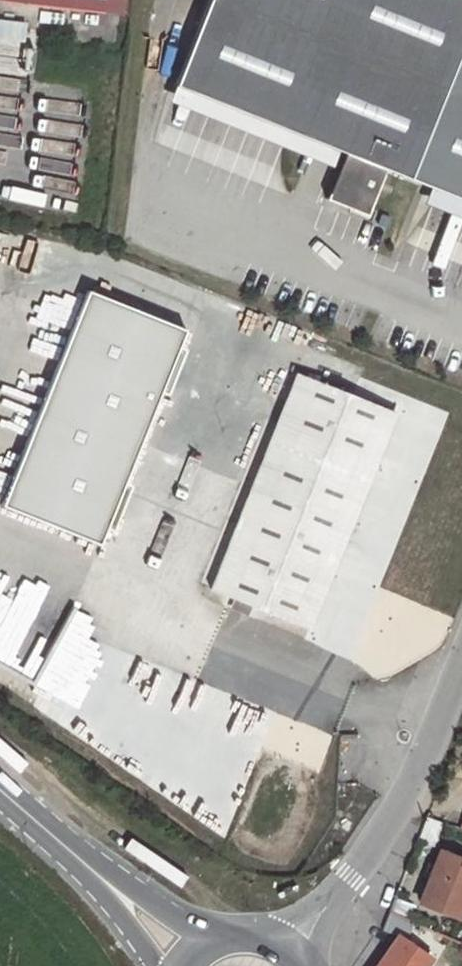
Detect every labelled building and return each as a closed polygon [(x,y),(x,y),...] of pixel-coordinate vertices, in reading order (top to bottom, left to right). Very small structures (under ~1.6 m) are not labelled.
[(123,12),(124,0),(19,0),(123,12)] [(187,88),(352,155),(333,203),(371,219),(391,171),(461,201),(461,0),(223,0),(187,88)] [(24,41),(24,21),(0,20),(0,40),(24,41)] [(10,50),(0,49),(0,63),(8,63),(10,50)] [(37,135),(35,149),(71,152),(72,139),(37,135)] [(23,170),(22,185),(74,191),(76,176),(23,170)] [(84,292),(0,504),(0,508),(98,546),(182,330),(84,292)] [(395,414),(294,375),(209,591),(309,630),(395,414)] [(120,647),(193,679),(204,653),(131,621),(120,647)] [(3,759),(11,750),(0,740),(0,757),(3,759)] [(440,850),(422,899),(461,915),(461,859),(440,850)] [(434,959),(402,937),(382,965),(429,965),(434,959)]
